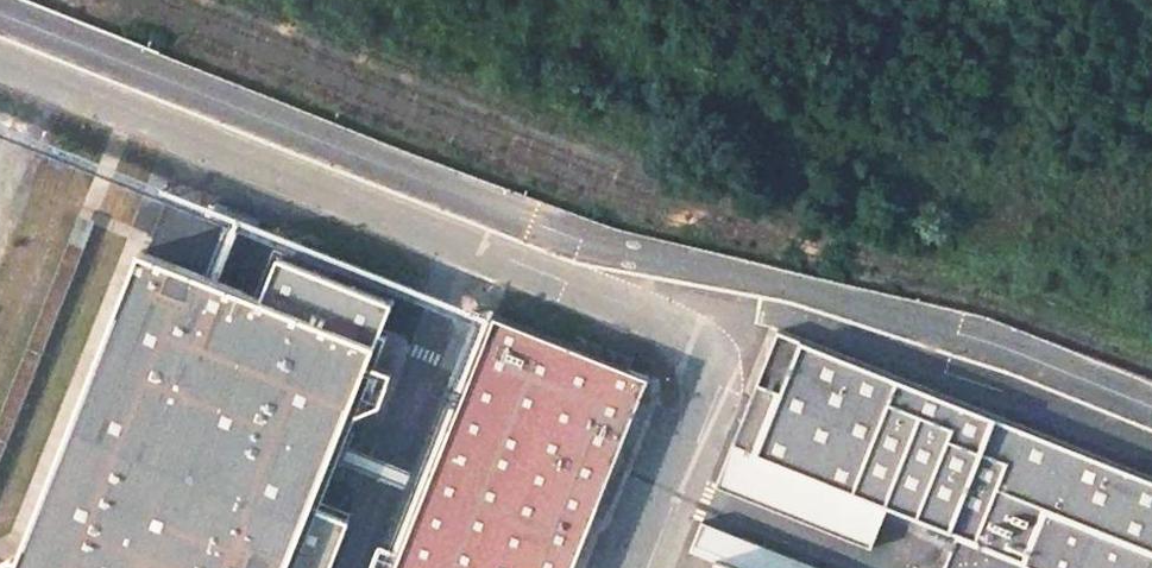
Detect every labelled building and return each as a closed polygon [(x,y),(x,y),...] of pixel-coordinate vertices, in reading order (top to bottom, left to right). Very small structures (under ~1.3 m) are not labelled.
[(137,236),(1,567),(277,567),(373,333),(137,236)] [(490,307),(383,567),(563,567),(644,370),(490,307)] [(765,350),(721,459),(875,522),(941,549),(933,567),(1151,567),(1151,506),(765,350)] [(875,522),(721,459),(705,498),(859,561),(875,522)] [(694,526),(682,553),(707,563),(721,567),(804,567),(694,526)]
